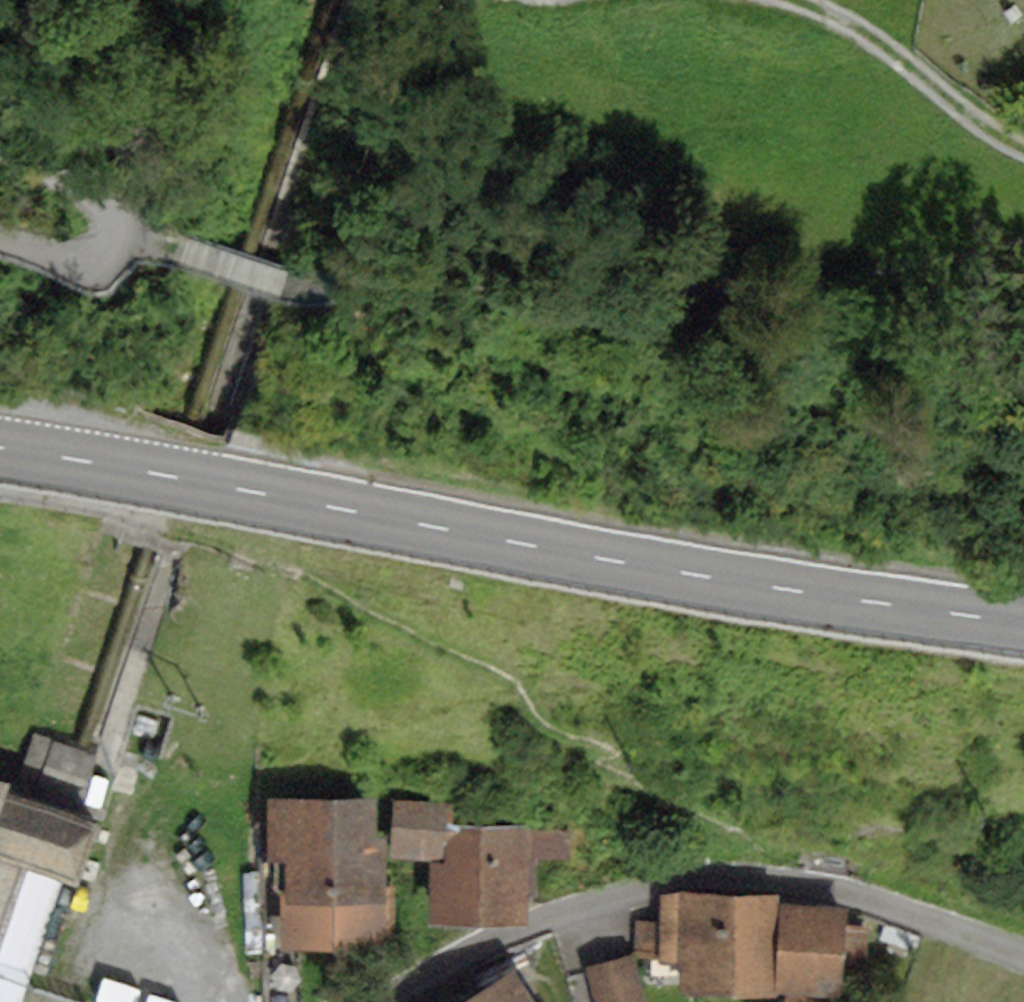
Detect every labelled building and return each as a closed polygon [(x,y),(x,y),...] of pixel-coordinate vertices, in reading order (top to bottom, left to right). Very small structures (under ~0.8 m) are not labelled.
[(96,818),(0,785),(0,1001),(35,1001),(96,818)] [(377,797),(269,800),(270,860),(281,859),(283,949),(397,946),(396,884),(387,884),(385,836),(378,836),(377,797)] [(454,802),(394,800),(393,855),(436,856),(434,918),(523,920),(524,890),(531,891),(532,856),(567,857),(568,817),(519,816),(519,822),(453,820),(454,802)] [(774,998),(779,894),(678,893),(660,897),(658,921),(638,921),(637,958),(681,963),(679,993),(774,998)] [(783,905),(779,993),(785,993),(785,1001),(825,1001),(825,997),(844,998),(845,993),(863,994),(867,924),(848,923),(848,908),(783,905)] [(587,971),(595,1001),(645,1001),(634,959),(587,971)] [(462,1001),(534,1001),(514,970),(462,1001)]
